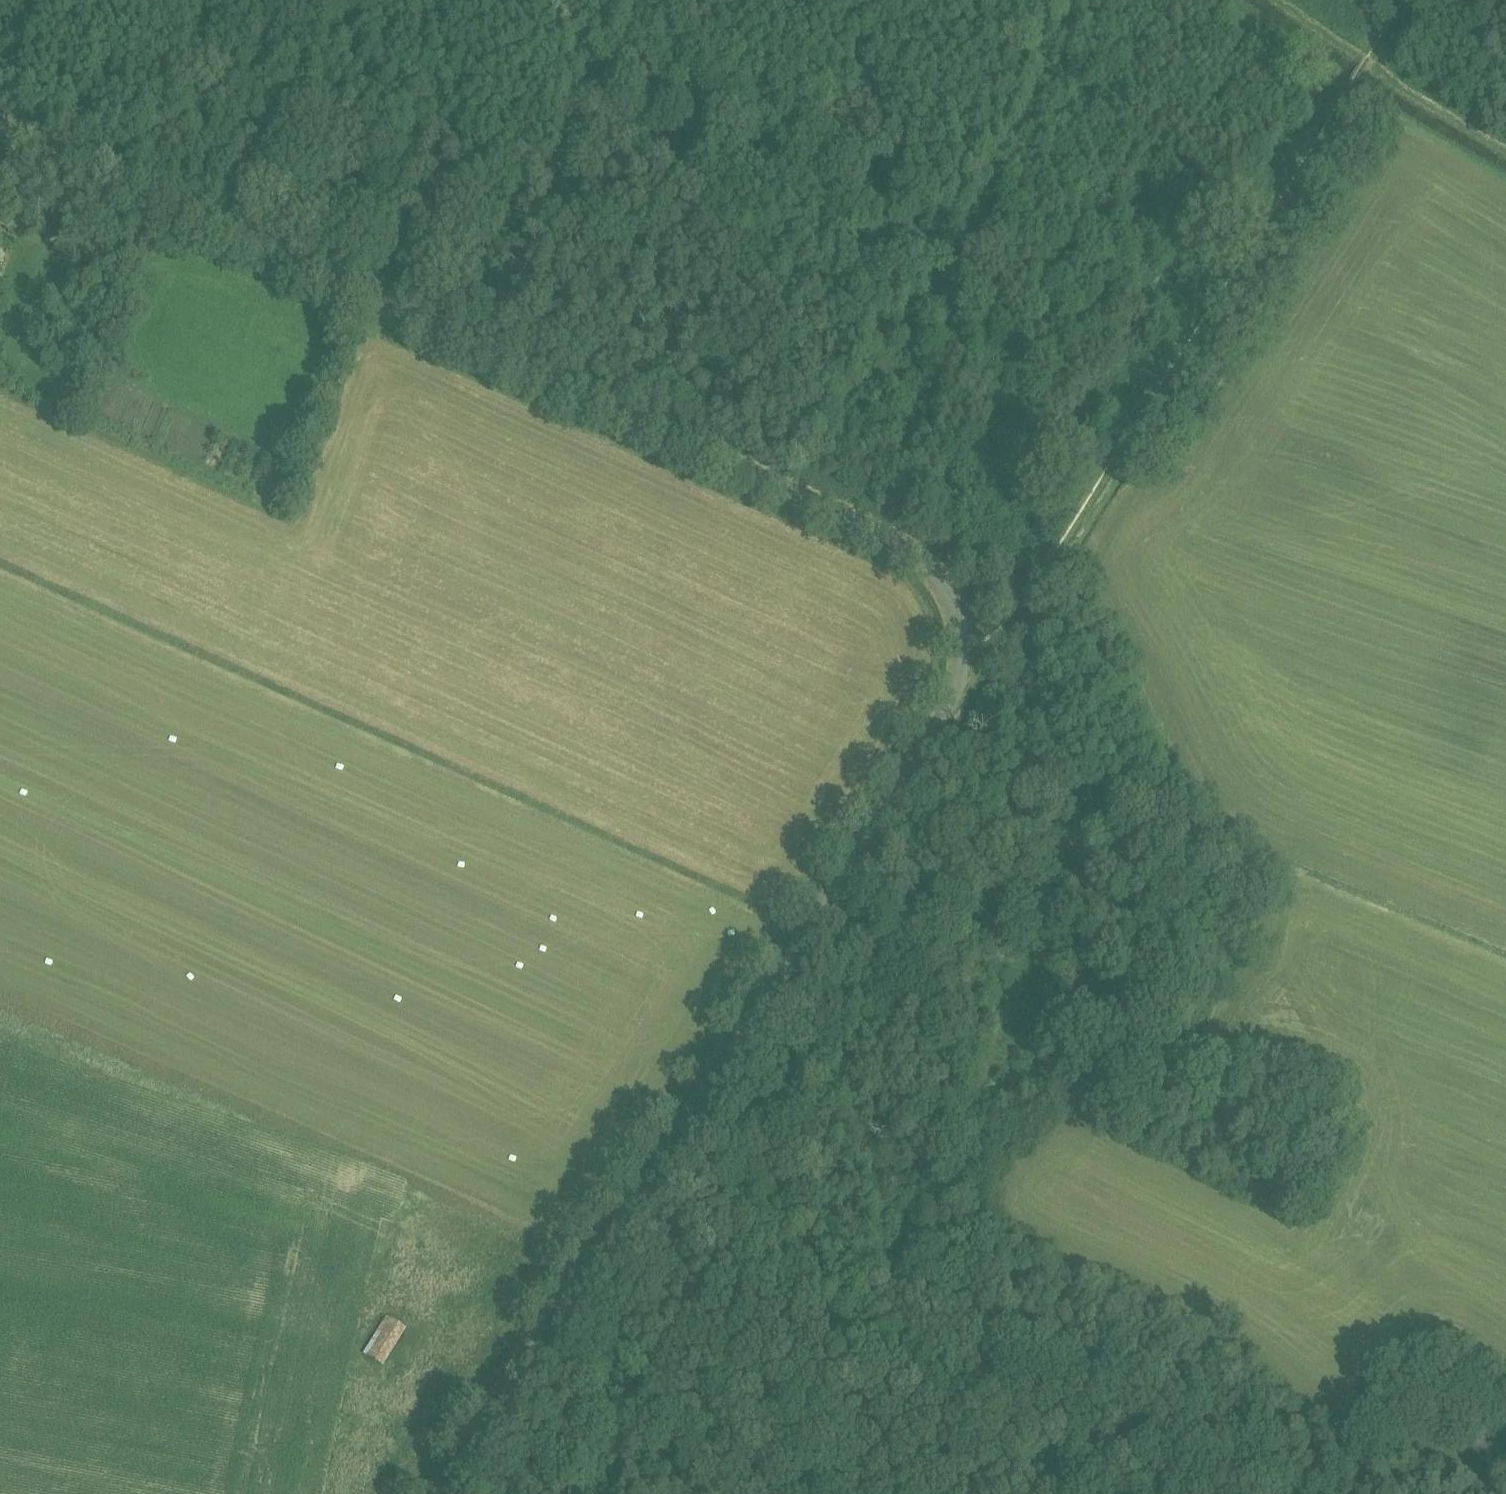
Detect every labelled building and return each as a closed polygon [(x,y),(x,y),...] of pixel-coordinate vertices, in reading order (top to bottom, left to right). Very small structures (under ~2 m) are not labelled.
[(363,1354),(383,1367),(407,1330),(386,1317),(363,1354)]
